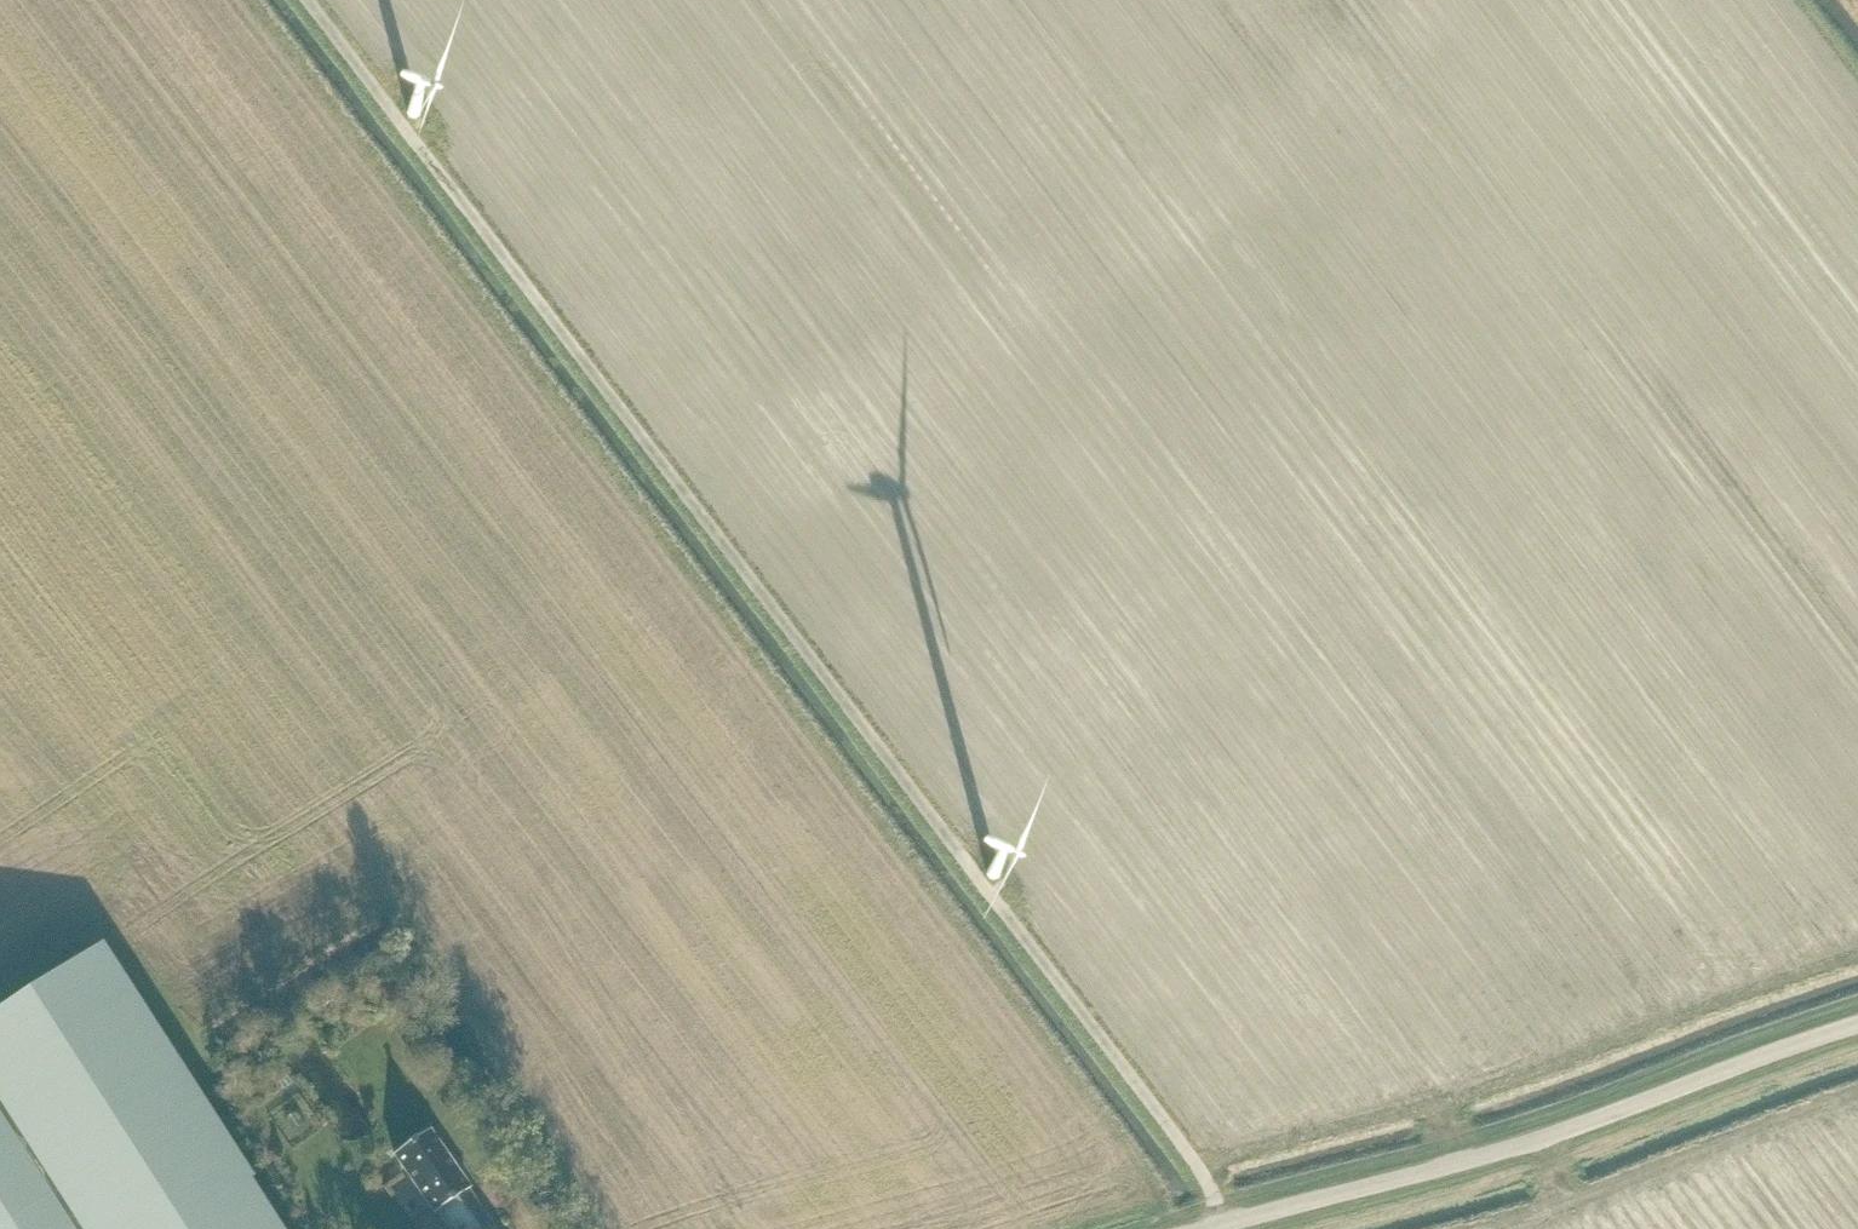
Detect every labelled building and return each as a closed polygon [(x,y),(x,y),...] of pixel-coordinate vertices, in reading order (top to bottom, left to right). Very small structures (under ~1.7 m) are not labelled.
[(250,1181),(99,947),(0,1011),(0,1228),(280,1228),(250,1181)] [(467,1195),(468,1194),(428,1136),(396,1159),(446,1228),(491,1228),(467,1195)]
